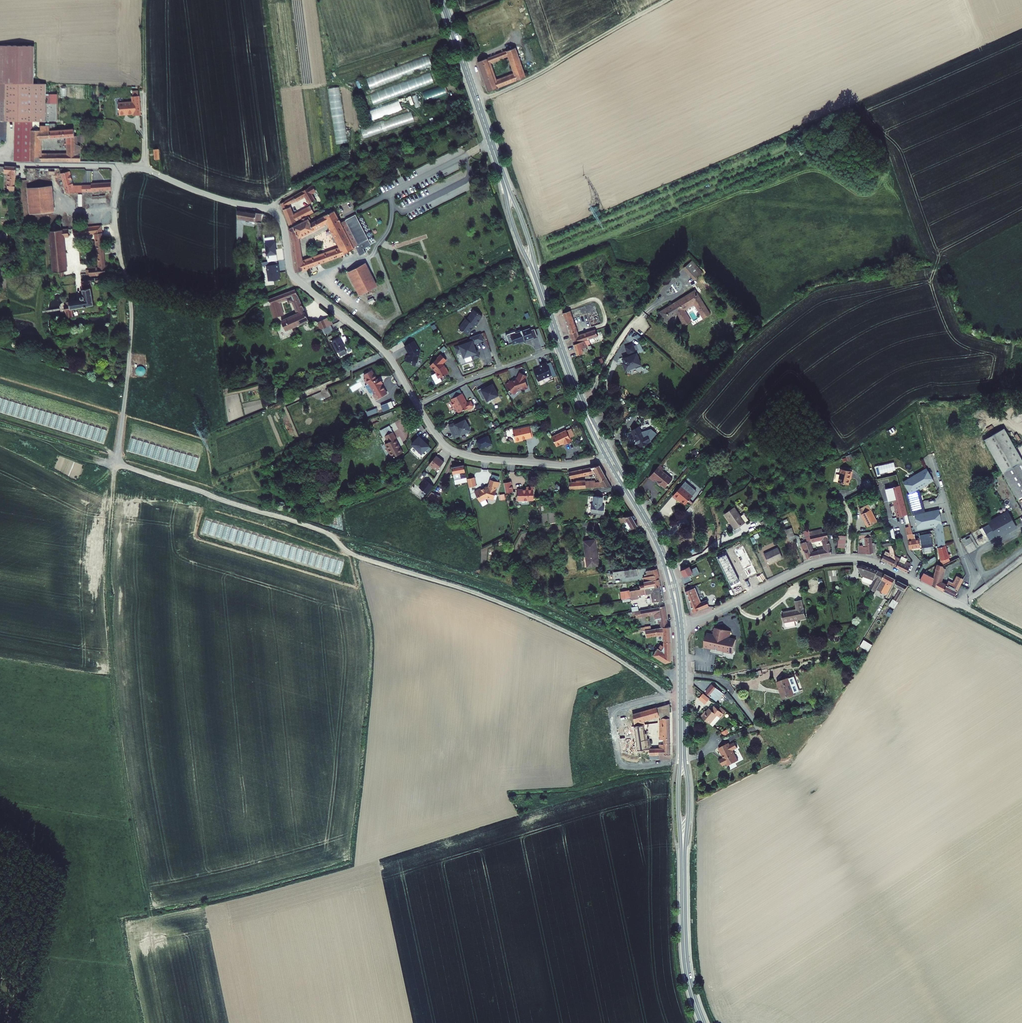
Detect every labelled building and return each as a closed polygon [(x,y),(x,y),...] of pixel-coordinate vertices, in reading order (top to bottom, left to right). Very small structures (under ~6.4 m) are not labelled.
[(516,48),(477,62),(488,92),(526,77),(516,48)] [(429,57),(366,75),(369,86),(432,68),(429,57)] [(515,75),(512,67),(493,75),(496,83),(515,75)] [(431,73),(369,92),(373,102),(434,83),(431,73)] [(46,84),(0,84),(0,121),(5,121),(16,121),(16,161),(61,162),(61,155),(41,155),(41,140),(40,126),(46,126),(46,84)] [(422,91),(426,102),(447,94),(443,84),(422,91)] [(60,90),(47,90),(47,117),(61,117),(60,90)] [(133,102),(118,103),(119,115),(134,114),(134,116),(141,115),(139,96),(133,96),(133,102)] [(399,100),(368,110),(371,120),(402,109),(399,100)] [(336,142),(346,142),(345,120),(335,120),(336,142)] [(51,126),(49,126),(49,131),(75,130),(75,128),(58,128),(57,121),(51,121),(51,126)] [(49,126),(46,126),(46,140),(67,140),(70,143),(70,155),(66,155),(66,161),(75,161),(75,130),(49,131),(49,126)] [(17,166),(5,166),(5,172),(9,173),(7,190),(15,191),(17,168),(17,166)] [(88,193),(88,186),(75,186),(72,172),(63,174),(66,186),(65,186),(66,193),(75,193),(88,193)] [(50,186),(27,188),(30,215),(53,212),(50,186)] [(282,203),(290,225),(296,222),(296,221),(314,211),(313,208),(310,210),(309,207),(293,216),(287,203),(294,202),(304,197),(308,204),(313,201),(306,188),(282,203)] [(238,209),(237,232),(244,232),(244,220),(258,222),(264,223),(265,214),(238,209)] [(328,222),(338,217),(334,210),(311,222),(309,218),(289,229),(292,244),(295,266),(297,273),(347,252),(354,248),(355,250),(360,246),(359,244),(359,243),(346,219),(341,222),(340,221),(330,227),(331,229),(329,230),(330,233),(331,232),(333,235),(332,237),(334,241),(336,241),(338,240),(341,246),(303,262),(299,238),(328,222)] [(338,217),(328,222),(330,227),(340,221),(338,217)] [(101,226),(73,229),(74,235),(96,233),(99,266),(89,267),(89,269),(89,274),(89,276),(106,274),(101,226)] [(68,229),(50,231),(54,272),(61,271),(64,271),(67,271),(64,237),(69,237),(68,229)] [(267,256),(277,254),(275,242),(265,243),(267,256)] [(679,260),(690,272),(696,266),(684,255),(679,260)] [(347,272),(356,289),(373,280),(365,263),(347,272)] [(268,282),(281,280),(279,265),(266,266),(268,282)] [(89,280),(81,281),(84,296),(82,297),(81,298),(80,300),(65,302),(66,305),(64,305),(65,312),(66,312),(67,317),(72,317),(71,309),(93,305),(89,280)] [(373,280),(356,289),(359,295),(376,285),(373,280)] [(656,309),(662,318),(674,309),(682,321),(688,317),(680,305),(690,298),(700,312),(707,308),(691,285),(674,297),(675,299),(670,303),(668,300),(656,309)] [(282,331),(308,321),(296,289),(274,297),(276,302),(272,304),(282,331)] [(483,312),(475,307),(468,317),(476,322),(477,323),(480,319),(479,319),(483,312)] [(575,343),(589,338),(598,334),(595,328),(579,334),(570,310),(564,312),(575,343)] [(468,317),(467,316),(461,326),(469,331),(473,325),(474,325),(476,322),(468,317)] [(324,320),(327,328),(334,325),(330,317),(324,320)] [(318,322),(321,330),(322,330),(327,328),(324,320),(318,322)] [(428,332),(437,329),(435,324),(427,326),(428,332)] [(524,330),(523,328),(518,330),(518,332),(513,333),(514,335),(510,337),(512,343),(516,341),(517,343),(523,340),(524,342),(528,341),(527,339),(536,336),(534,329),(533,327),(524,330)] [(484,339),(482,331),(472,334),(473,339),(456,344),(458,350),(462,348),(464,354),(472,352),(473,356),(479,354),(478,348),(476,348),(474,341),(484,339)] [(422,348),(415,338),(406,343),(410,349),(411,350),(410,353),(408,352),(407,358),(413,359),(413,358),(419,359),(422,348)] [(575,343),(579,354),(586,352),(584,347),(587,346),(586,344),(591,342),(589,338),(575,343)] [(340,339),(333,343),(338,353),(345,349),(340,339)] [(638,351),(635,343),(627,346),(630,354),(631,354),(632,355),(625,358),(626,361),(625,362),(627,369),(637,366),(638,367),(643,365),(638,353),(637,352),(638,351)] [(449,356),(443,351),(432,362),(438,368),(438,369),(437,369),(441,375),(446,372),(451,369),(448,364),(447,364),(446,362),(445,360),(449,356)] [(554,373),(549,360),(542,362),(543,365),(536,368),(541,379),(546,377),(546,376),(554,373)] [(144,375),(145,373),(145,371),(145,369),(144,367),(142,366),(140,366),(138,367),(136,368),(135,370),(135,372),(137,375),(139,376),(142,376),(144,375)] [(529,374),(523,371),(520,376),(519,377),(519,378),(515,379),(515,378),(514,379),(513,378),(508,382),(510,384),(509,384),(516,393),(521,388),(525,387),(525,388),(530,386),(529,385),(530,385),(527,377),(529,374)] [(383,381),(379,376),(369,382),(375,392),(374,393),(377,398),(387,392),(385,389),(385,388),(381,382),(383,381)] [(501,393),(495,382),(488,386),(487,384),(480,388),(485,398),(488,396),(491,401),(497,396),(497,395),(501,393)] [(468,396),(465,390),(454,396),(454,397),(453,398),(456,403),(458,402),(461,409),(467,406),(467,407),(476,403),(473,397),(469,399),(467,397),(468,396)] [(89,424),(92,411),(31,394),(28,406),(46,411),(52,413),(77,420),(89,424)] [(0,398),(0,413),(102,444),(107,430),(0,398)] [(395,405),(393,400),(380,406),(382,411),(395,405)] [(103,420),(105,415),(93,412),(90,424),(95,426),(96,421),(97,421),(98,418),(103,420)] [(474,427),(469,417),(460,421),(459,419),(453,422),(458,434),(474,427)] [(516,438),(533,436),(532,425),(514,427),(516,438)] [(633,432),(642,448),(651,443),(648,437),(646,438),(641,428),(633,432)] [(567,443),(574,440),(568,429),(554,435),(559,445),(566,441),(567,443)] [(1019,500),(1021,498),(1021,460),(1004,430),(985,441),(1019,500)] [(386,445),(396,458),(405,451),(396,439),(397,438),(393,432),(385,437),(389,443),(386,445)] [(495,442),(491,433),(479,438),(482,444),(484,443),(485,445),(489,443),(489,445),(495,442)] [(200,458),(131,438),(127,452),(196,472),(200,458)] [(447,461),(439,454),(432,463),(439,470),(447,461)] [(570,472),(571,477),(573,477),(598,472),(601,480),(604,487),(611,486),(601,464),(570,472)] [(666,489),(673,480),(662,472),(664,469),(660,466),(649,478),(654,482),(655,480),(659,483),(658,483),(662,486),(666,489)] [(469,483),(467,473),(466,467),(454,469),(457,485),(469,483)] [(939,508),(924,511),(920,487),(934,480),(928,467),(903,479),(909,492),(908,493),(911,515),(915,514),(917,529),(935,526),(938,544),(946,543),(941,514),(939,508)] [(843,469),(840,483),(850,485),(852,475),(853,476),(854,472),(843,469)] [(511,477),(504,479),(506,489),(513,488),(511,477)] [(476,478),(469,480),(471,489),(478,487),(476,478)] [(727,478),(722,483),(727,488),(731,484),(727,478)] [(863,480),(866,487),(872,484),(869,478),(863,480)] [(436,485),(428,479),(422,486),(429,493),(430,492),(436,485)] [(495,494),(497,494),(498,489),(497,489),(498,485),(499,486),(500,481),(491,479),(489,488),(487,487),(483,490),(482,489),(476,493),(480,498),(481,497),(484,502),(490,498),(494,499),(495,494)] [(570,483),(571,490),(598,487),(597,480),(574,482),(571,482),(570,483)] [(517,497),(533,497),(534,484),(527,484),(526,486),(518,486),(517,497)] [(684,485),(682,487),(692,496),(694,494),(693,493),(689,490),(689,488),(685,485),(684,485)] [(897,517),(906,515),(899,485),(885,489),(888,501),(893,500),(897,517)] [(679,500),(685,505),(693,497),(692,496),(682,487),(681,487),(673,497),(678,501),(679,500)] [(429,502),(436,505),(439,496),(430,492),(429,493),(424,499),(428,500),(428,501),(429,502)] [(595,497),(594,514),(605,514),(606,509),(603,509),(604,498),(595,497)] [(861,511),(867,524),(877,519),(869,502),(860,506),(862,511),(861,511)] [(729,514),(739,529),(749,522),(745,516),(739,507),(729,514)] [(894,512),(887,514),(889,528),(890,533),(898,531),(897,528),(895,528),(893,519),(896,519),(894,512)] [(990,525),(997,538),(1016,528),(1009,514),(990,525)] [(614,518),(614,523),(629,522),(634,529),(640,526),(634,516),(627,517),(614,518)] [(762,519),(764,525),(770,522),(767,517),(762,519)] [(910,539),(912,549),(921,547),(920,537),(917,538),(916,535),(915,536),(912,523),(910,523),(911,526),(907,527),(910,539)] [(257,540),(255,539),(258,535),(238,530),(236,533),(237,529),(225,525),(222,538),(228,539),(228,540),(233,541),(236,538),(235,542),(241,543),(241,546),(320,565),(320,563),(318,563),(320,560),(315,559),(318,546),(314,554),(313,553),(263,541),(264,536),(258,535),(257,540)] [(814,552),(816,557),(831,554),(827,531),(824,532),(823,528),(814,529),(814,528),(811,528),(812,534),(808,535),(809,541),(810,541),(822,538),(825,549),(814,552)] [(792,529),(786,532),(791,542),(797,540),(796,537),(795,535),(792,529)] [(803,547),(807,560),(813,558),(808,545),(807,542),(808,542),(804,532),(801,533),(803,539),(800,540),(799,536),(795,535),(796,537),(797,540),(799,547),(802,546),(803,547)] [(923,544),(923,550),(934,549),(931,533),(920,535),(923,544)] [(838,535),(838,547),(845,547),(846,536),(838,535)] [(873,554),(873,546),(873,535),(866,535),(866,545),(859,545),(858,554),(873,554)] [(971,535),(963,540),(971,553),(979,549),(971,535)] [(585,541),(588,567),(600,566),(598,544),(597,544),(597,539),(585,541)] [(808,545),(813,558),(816,557),(814,552),(810,541),(809,541),(808,542),(807,542),(808,545)] [(885,550),(881,559),(893,564),(895,558),(895,554),(893,546),(892,541),(882,543),(883,546),(889,545),(890,553),(885,550)] [(940,546),(943,559),(950,557),(947,544),(940,546)] [(764,554),(768,563),(775,560),(776,562),(783,559),(779,548),(764,554)] [(893,564),(896,566),(907,572),(911,563),(906,560),(901,557),(895,554),(895,558),(893,564)] [(711,555),(702,560),(703,564),(713,559),(711,555)] [(335,570),(341,571),(343,561),(338,559),(335,570)] [(682,570),(684,577),(692,573),(694,572),(692,569),(703,564),(702,560),(682,570)] [(956,584),(950,581),(947,585),(941,581),(946,565),(939,563),(935,577),(925,572),(920,578),(955,596),(966,581),(960,578),(956,584)] [(869,588),(875,591),(885,574),(863,564),(857,564),(861,576),(863,576),(861,579),(862,581),(871,584),(869,588)] [(636,568),(606,573),(606,574),(612,573),(612,577),(637,573),(636,568)] [(646,581),(648,581),(660,579),(657,568),(647,570),(648,577),(644,577),(645,581),(646,581)] [(886,581),(892,585),(895,579),(885,574),(875,591),(873,595),(876,596),(886,581)] [(641,585),(642,588),(661,585),(660,579),(648,581),(646,581),(645,581),(646,584),(641,585)] [(891,602),(896,605),(908,586),(898,581),(895,586),(900,588),(891,602)] [(631,590),(631,596),(639,595),(652,592),(652,594),(663,592),(661,585),(642,588),(631,590)] [(687,593),(694,612),(710,606),(708,601),(703,603),(702,600),(700,600),(698,595),(700,594),(699,591),(697,592),(696,589),(687,593)] [(630,590),(622,591),(623,599),(632,598),(631,596),(631,590),(630,590)] [(654,602),(665,600),(663,592),(652,594),(653,595),(654,602)] [(781,612),(784,622),(793,620),(805,618),(801,600),(795,601),(797,609),(781,612)] [(636,610),(637,616),(657,613),(658,617),(660,617),(661,623),(662,623),(669,622),(666,605),(636,610)] [(881,613),(884,615),(886,613),(889,608),(885,605),(881,613)] [(646,630),(648,638),(663,636),(664,643),(666,642),(666,647),(662,644),(654,656),(666,663),(671,662),(673,662),(672,626),(670,626),(663,627),(646,630)] [(707,632),(704,647),(712,648),(711,652),(723,654),(723,656),(729,657),(729,653),(734,654),(736,638),(730,637),(731,629),(714,626),(714,632),(707,632)] [(789,677),(794,692),(799,691),(793,676),(789,677)] [(777,682),(782,698),(795,693),(794,692),(789,677),(777,682)] [(705,693),(715,701),(717,698),(718,699),(723,693),(712,684),(705,693)] [(722,702),(724,706),(730,701),(727,697),(722,702)] [(635,740),(636,748),(644,748),(643,738),(641,724),(640,724),(639,720),(658,715),(658,713),(662,712),(662,717),(658,717),(658,728),(662,728),(662,731),(658,731),(658,739),(662,739),(662,742),(670,742),(669,704),(633,715),(635,740)] [(700,716),(710,724),(718,714),(721,716),(724,713),(714,705),(711,709),(709,707),(704,714),(703,713),(700,716)] [(629,741),(630,755),(647,755),(646,748),(644,748),(636,748),(635,740),(629,741)] [(670,759),(670,754),(670,742),(662,742),(662,748),(649,748),(646,748),(647,755),(653,754),(653,760),(670,759)] [(728,766),(738,760),(733,750),(737,747),(735,742),(730,745),(729,742),(718,748),(724,757),(720,760),(723,765),(727,763),(728,766)] [(642,757),(631,758),(632,766),(643,764),(642,757)]
